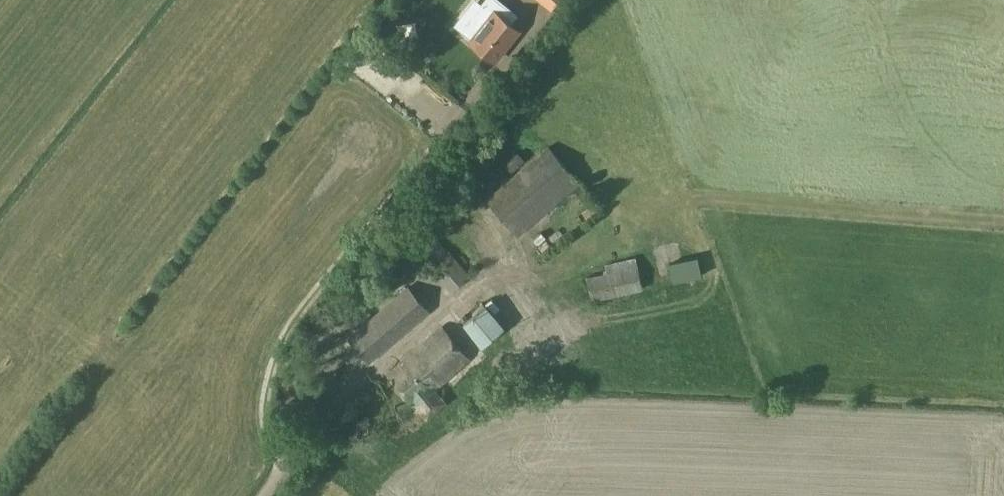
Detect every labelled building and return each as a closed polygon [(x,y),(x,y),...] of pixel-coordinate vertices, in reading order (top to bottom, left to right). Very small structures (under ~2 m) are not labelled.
[(550,8),(557,0),(539,0),(550,8)] [(520,30),(495,10),(470,42),(495,61),(520,30)] [(487,199),(503,217),(518,236),(580,183),(549,147),(487,199)] [(421,244),(434,262),(447,251),(433,234),(421,244)] [(447,251),(434,262),(429,267),(450,293),(470,276),(448,250),(447,251)] [(588,277),(590,289),(592,301),(643,290),(637,257),(605,264),(607,273),(588,277)] [(674,281),(703,276),(698,257),(670,263),(674,281)] [(408,286),(347,339),(369,364),(430,312),(408,286)] [(486,304),(475,313),(462,324),(482,347),(506,328),(486,304)] [(470,360),(442,327),(388,374),(426,418),(444,403),(434,391),(470,360)]
